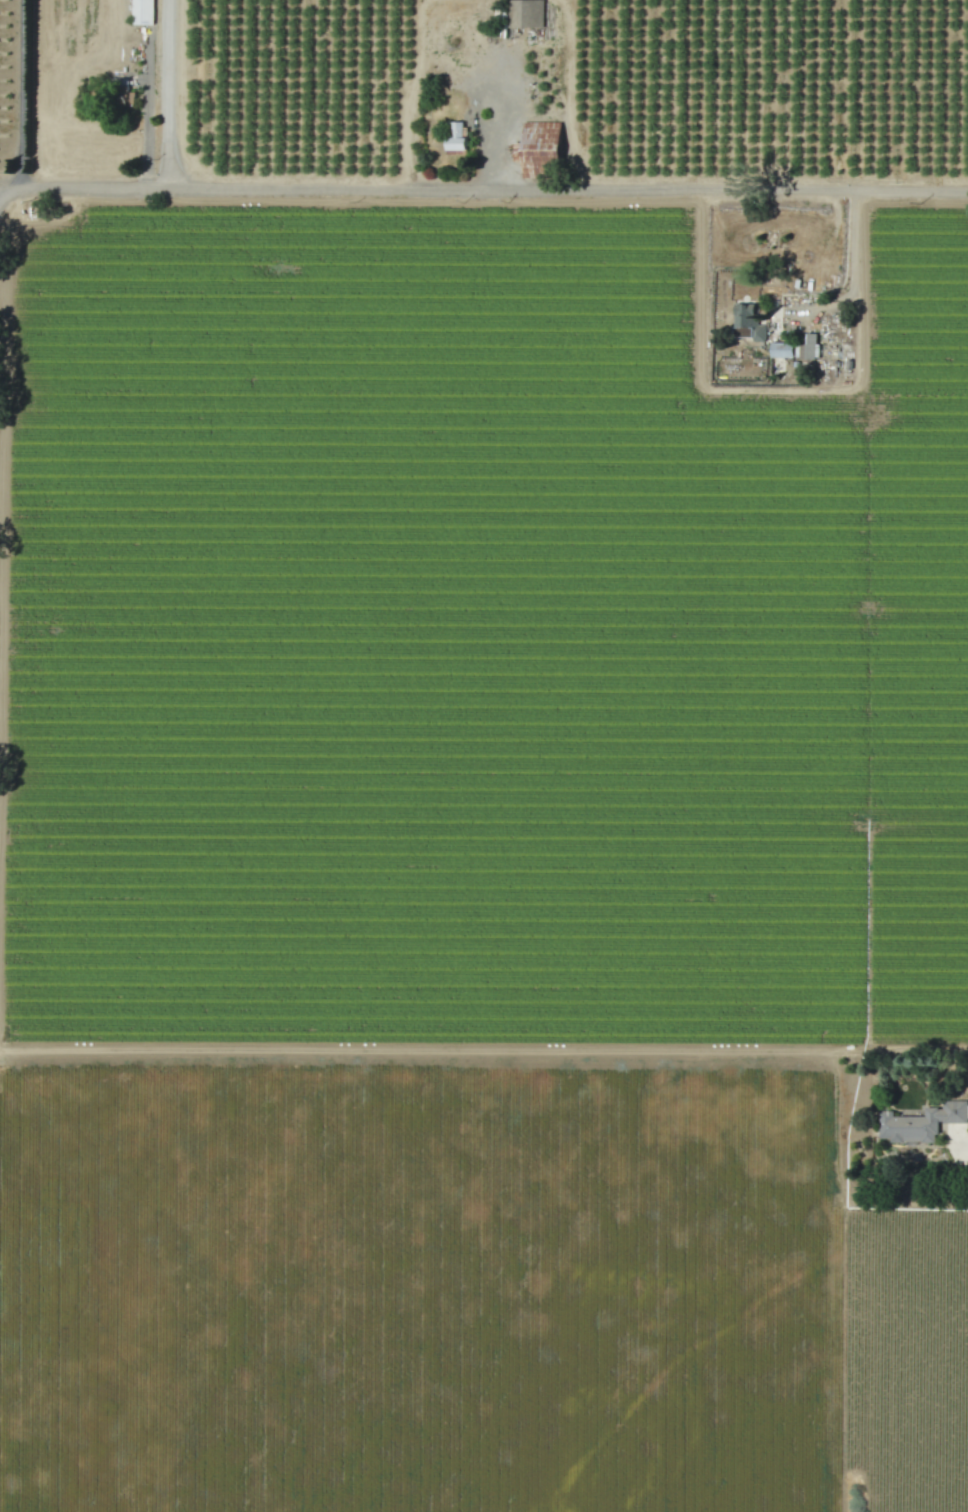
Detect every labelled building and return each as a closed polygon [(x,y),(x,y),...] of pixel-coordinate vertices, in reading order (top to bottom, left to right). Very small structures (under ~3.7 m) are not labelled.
[(132,25),(153,25),(153,0),(133,0),(132,25)] [(544,27),(543,0),(515,0),(508,0),(509,29),(544,27)] [(134,87),(120,87),(121,109),(134,108),(134,87)] [(463,123),(447,122),(446,152),(466,152),(467,136),(462,136),(463,123)] [(523,122),(522,174),(537,174),(537,163),(560,163),(561,123),(523,122)] [(765,325),(757,325),(758,311),(759,311),(759,305),(735,304),(734,329),(744,330),(744,340),(765,340),(765,325)] [(805,345),(799,344),(798,360),(814,360),(815,335),(806,334),(805,345)] [(770,358),(793,358),(793,343),(770,343),(770,358)] [(967,1123),(967,1101),(941,1101),(942,1108),(924,1108),(924,1117),(893,1117),(893,1111),(879,1111),(879,1139),(889,1139),(889,1142),(937,1142),(937,1123),(967,1123)]
